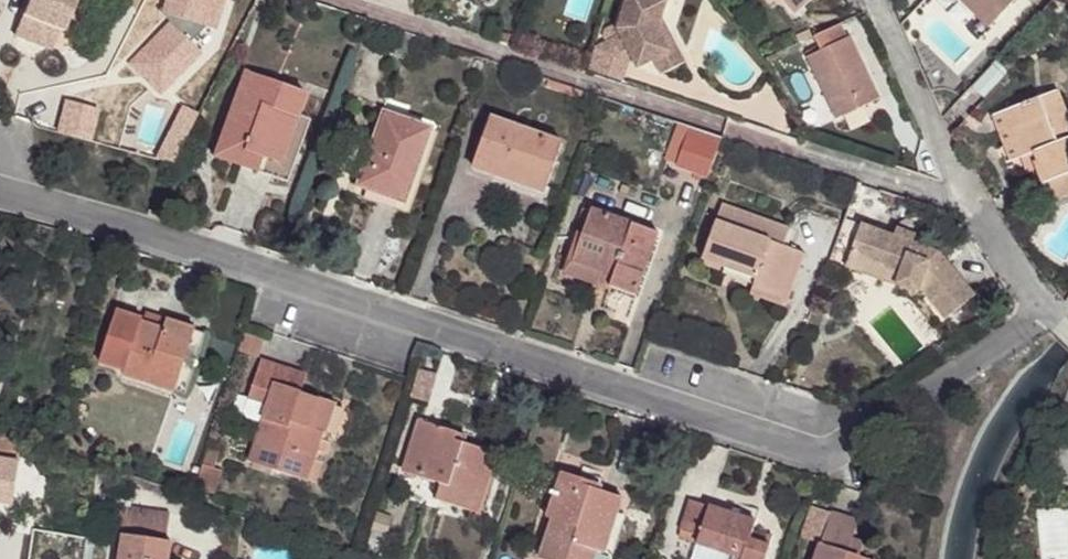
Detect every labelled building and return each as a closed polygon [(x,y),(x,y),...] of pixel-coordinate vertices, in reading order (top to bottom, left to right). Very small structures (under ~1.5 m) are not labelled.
[(64,32),(77,0),(28,0),(13,35),(40,46),(49,25),(60,30),(64,32)] [(633,60),(637,69),(654,61),(670,52),(658,29),(661,20),(668,0),(628,0),(618,30),(621,36),(606,43),(595,49),(588,71),(621,81),(627,62),(633,60)] [(813,0),(783,0),(796,15),(813,0)] [(1016,0),(960,0),(989,28),(1016,0)] [(670,52),(654,61),(661,75),(684,63),(661,20),(658,29),(670,52)] [(197,23),(179,48),(189,56),(208,29),(197,23)] [(880,99),(851,37),(847,39),(841,24),(814,37),(821,51),(807,58),(836,119),(880,99)] [(49,25),(40,46),(51,51),(60,30),(49,25)] [(603,37),(606,43),(621,36),(618,30),(613,26),(605,30),(603,37)] [(146,70),(166,86),(189,56),(179,48),(169,40),(146,70)] [(304,94),(244,72),(220,138),(227,140),(223,152),(242,158),(244,152),(279,165),(296,116),(304,94)] [(1021,158),(1034,153),(1038,163),(1052,203),(1067,196),(1067,119),(1058,92),(1004,112),(1021,158)] [(357,185),(402,201),(427,128),(382,112),(357,185)] [(994,116),(1012,162),(1021,158),(1004,112),(994,116)] [(309,121),(296,116),(279,165),(244,152),(242,158),(223,152),(227,140),(220,138),(213,156),(287,182),(309,121)] [(547,188),(562,144),(491,119),(473,168),(497,177),(499,171),(547,188)] [(710,176),(723,139),(691,128),(677,165),(710,176)] [(1021,158),(1025,168),(1038,163),(1034,153),(1021,158)] [(545,194),(547,188),(499,171),(497,177),(545,194)] [(702,259),(724,268),(727,260),(759,271),(756,279),(753,286),(780,296),(796,252),(783,247),(789,230),(722,206),(702,259)] [(602,284),(636,296),(659,233),(591,209),(591,211),(583,209),(565,261),(606,275),(602,284)] [(897,285),(918,293),(920,287),(921,285),(933,296),(932,301),(946,319),(975,296),(939,253),(913,244),(894,237),(861,225),(851,254),(883,266),(885,270),(900,275),(897,285)] [(897,229),(894,237),(913,244),(916,236),(897,229)] [(780,296),(753,286),(751,294),(785,307),(804,255),(796,252),(780,296)] [(897,285),(900,275),(885,270),(883,266),(851,254),(846,267),(897,285)] [(727,260),(724,268),(756,279),(759,271),(727,260)] [(606,275),(565,261),(561,271),(602,285),(602,284),(606,275)] [(921,285),(920,287),(932,301),(933,296),(921,285)] [(176,390),(195,332),(196,329),(167,320),(164,330),(143,323),(141,323),(142,319),(116,311),(100,363),(125,372),(123,376),(175,393),(176,390)] [(146,313),(143,323),(164,330),(167,320),(146,313)] [(204,335),(195,332),(176,390),(185,393),(204,335)] [(315,430),(325,400),(300,392),(278,385),(283,369),(260,362),(244,412),(248,419),(263,424),(250,463),(307,482),(323,432),(315,430)] [(305,376),(283,369),(278,385),(300,392),(305,376)] [(419,370),(411,398),(428,403),(436,374),(419,370)] [(332,402),(325,400),(315,430),(323,432),(332,402)] [(441,484),(436,500),(470,511),(481,475),(489,478),(494,480),(502,455),(455,440),(457,432),(420,420),(403,472),(441,484)] [(455,440),(463,442),(466,435),(457,432),(455,440)] [(13,506),(23,441),(0,438),(0,504),(13,506)] [(622,497),(599,489),(602,479),(596,477),(594,483),(562,473),(547,518),(553,520),(541,558),(543,558),(612,558),(613,553),(605,551),(617,514),(622,497)] [(481,475),(470,511),(478,514),(489,478),(481,475)] [(756,522),(691,501),(679,536),(697,542),(697,544),(731,556),(730,558),(766,558),(773,539),(753,532),(756,522)] [(119,558),(167,558),(170,543),(164,542),(169,514),(114,505),(109,534),(123,536),(119,558)] [(831,513),(816,558),(865,558),(859,557),(848,553),(852,540),(858,522),(831,513)] [(617,514),(605,551),(613,553),(625,516),(617,514)] [(864,544),(852,540),(848,553),(859,557),(864,544)]
